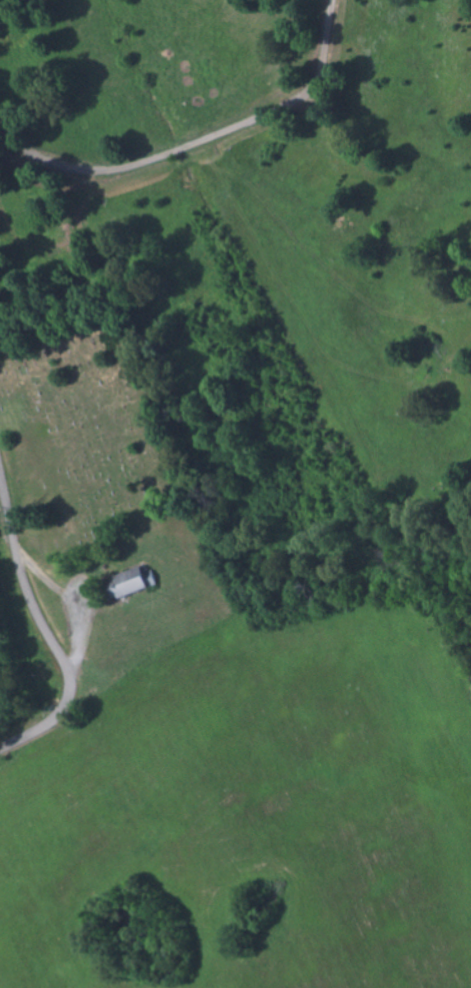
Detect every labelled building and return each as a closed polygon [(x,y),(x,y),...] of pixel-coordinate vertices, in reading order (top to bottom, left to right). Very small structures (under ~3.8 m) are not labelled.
[(158,576),(150,579),(146,566),(118,575),(121,585),(114,587),(117,599),(161,585),(158,576)]
